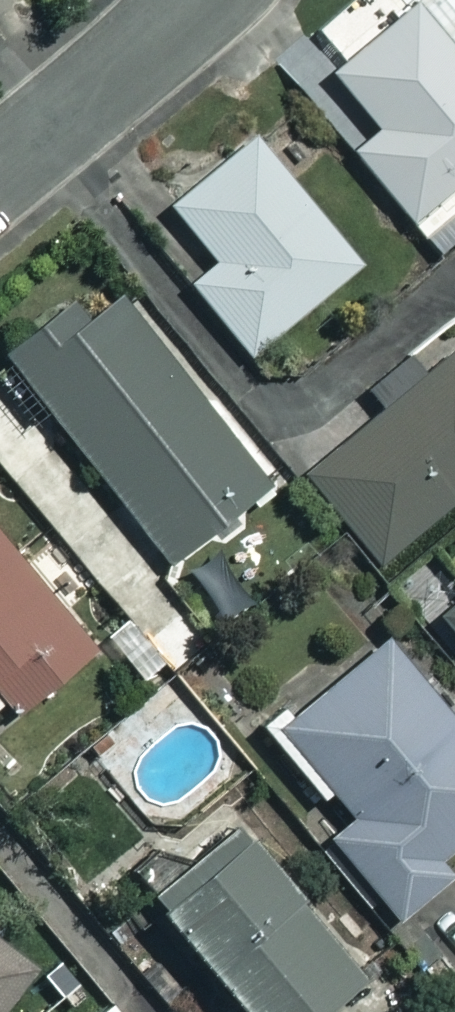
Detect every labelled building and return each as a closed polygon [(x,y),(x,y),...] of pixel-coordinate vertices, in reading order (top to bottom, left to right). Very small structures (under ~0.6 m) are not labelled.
[(417,0),(416,0),(331,65),(376,123),(350,143),(406,217),(454,180),(454,50),(417,0)] [(357,256),(246,132),(165,203),(214,258),(189,280),(251,350),(357,256)] [(0,346),(0,355),(159,562),(267,479),(122,290),(87,316),(69,293),(0,346)] [(453,350),(303,468),(372,557),(454,492),(454,352),(453,350)] [(8,701),(13,708),(88,643),(0,542),(0,708),(8,701)] [(439,610),(454,629),(454,598),(439,610)] [(262,731),(316,800),(326,792),(346,818),(329,832),(394,914),(446,873),(431,855),(454,836),(454,726),(383,635),(262,731)] [(231,814),(143,888),(246,1011),(304,1011),(358,967),(231,814)] [(0,935),(0,1010),(36,964),(0,935)]
